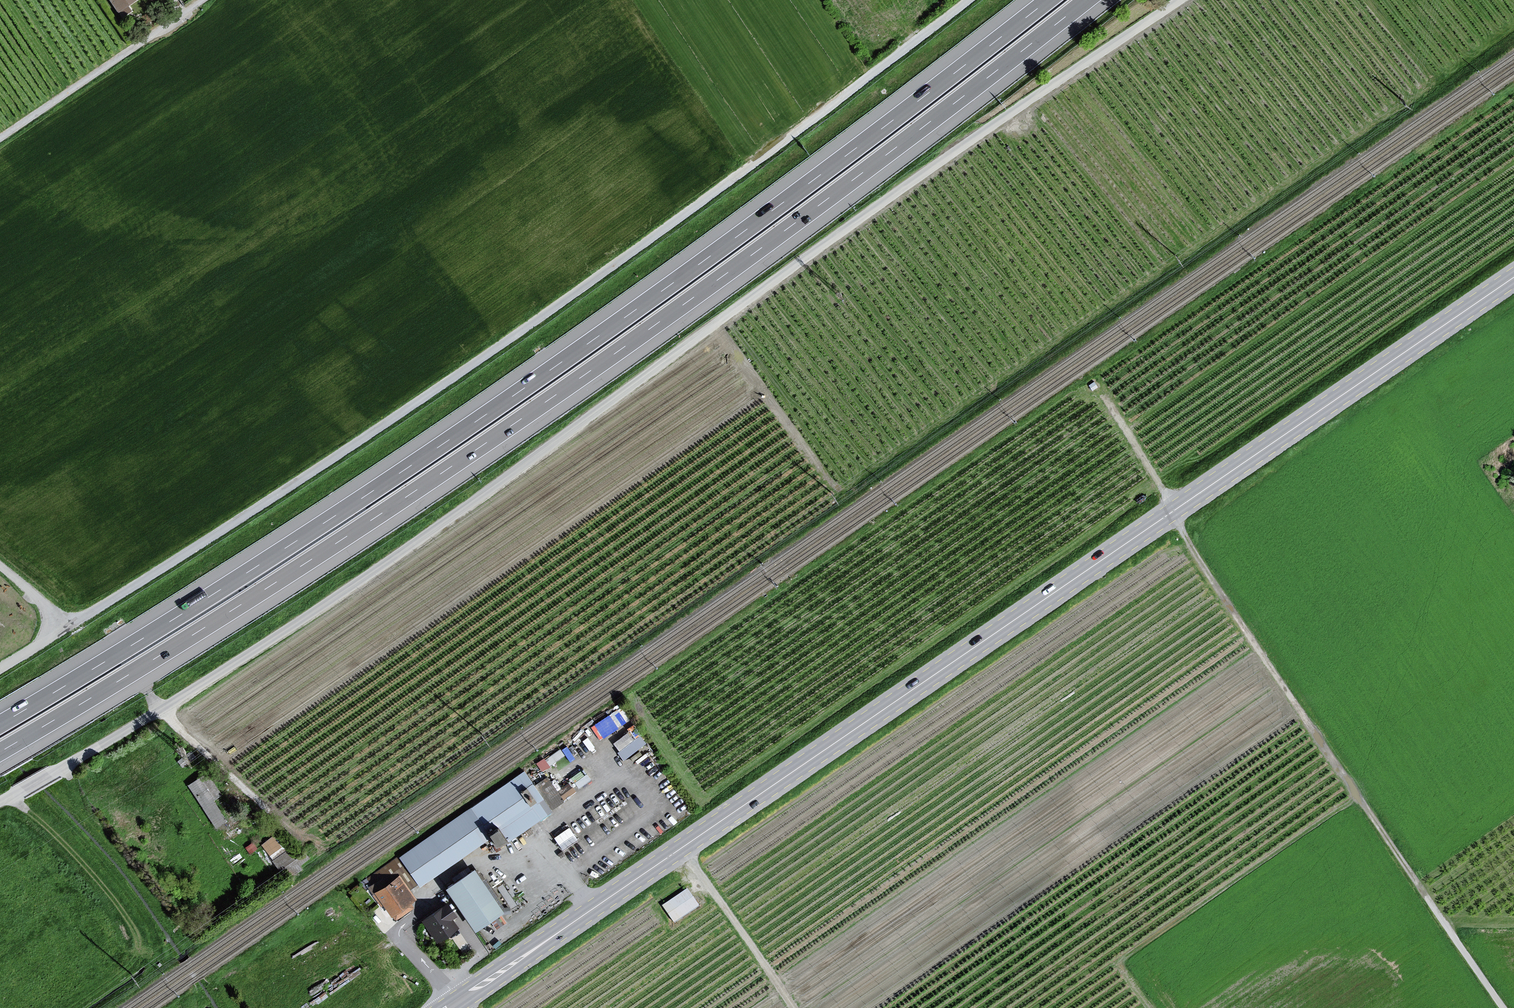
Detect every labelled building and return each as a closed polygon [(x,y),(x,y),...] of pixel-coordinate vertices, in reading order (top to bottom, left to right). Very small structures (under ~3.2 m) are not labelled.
[(122,16),(131,9),(128,4),(134,0),(110,0),(122,16)] [(1097,387),(1094,382),(1089,385),(1092,390),(1097,387)] [(592,723),(598,737),(628,723),(621,709),(592,723)] [(632,731),(613,739),(622,757),(647,746),(641,734),(635,737),(632,731)] [(543,770),(550,765),(544,757),(537,762),(543,770)] [(583,767),(570,777),(578,788),(591,778),(583,767)] [(523,772),(400,859),(419,887),(487,839),(496,851),(577,794),(569,783),(557,792),(546,777),(533,787),(523,772)] [(206,773),(189,784),(215,825),(225,818),(212,798),(219,793),(206,773)] [(563,849),(578,839),(569,825),(554,835),(563,849)] [(273,834),(262,842),(271,854),(282,845),(273,834)] [(286,878),(308,861),(297,846),(274,862),(286,878)] [(393,870),(368,889),(394,924),(419,905),(393,870)] [(502,913),(474,871),(444,890),(473,933),(502,913)] [(674,919),(697,904),(687,890),(664,905),(674,919)] [(447,904),(421,922),(436,944),(458,929),(452,921),(457,918),(447,904)]
